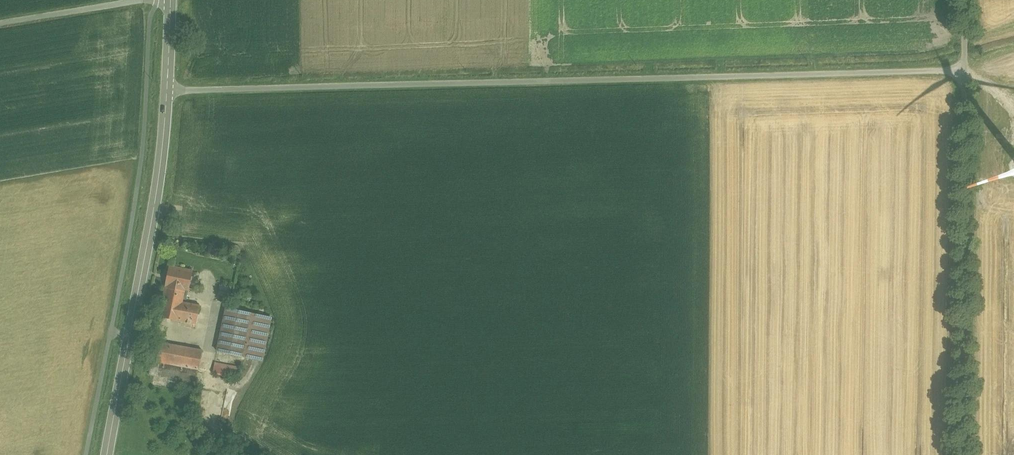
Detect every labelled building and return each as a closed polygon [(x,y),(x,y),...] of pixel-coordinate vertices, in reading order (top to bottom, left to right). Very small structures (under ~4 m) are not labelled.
[(193,271),(170,267),(166,286),(160,318),(179,321),(197,324),(200,306),(183,302),(184,300),(187,300),(193,271)] [(232,287),(220,285),(218,296),(229,299),(232,287)] [(252,314),(226,308),(217,351),(243,357),(252,314)] [(271,318),(252,314),(243,357),(262,361),(271,318)] [(203,351),(156,342),(152,361),(199,370),(203,351)] [(199,370),(152,361),(149,374),(196,383),(199,370)] [(232,366),(215,363),(213,373),(230,376),(230,375),(232,366)] [(240,368),(232,366),(230,375),(238,377),(240,368)]
